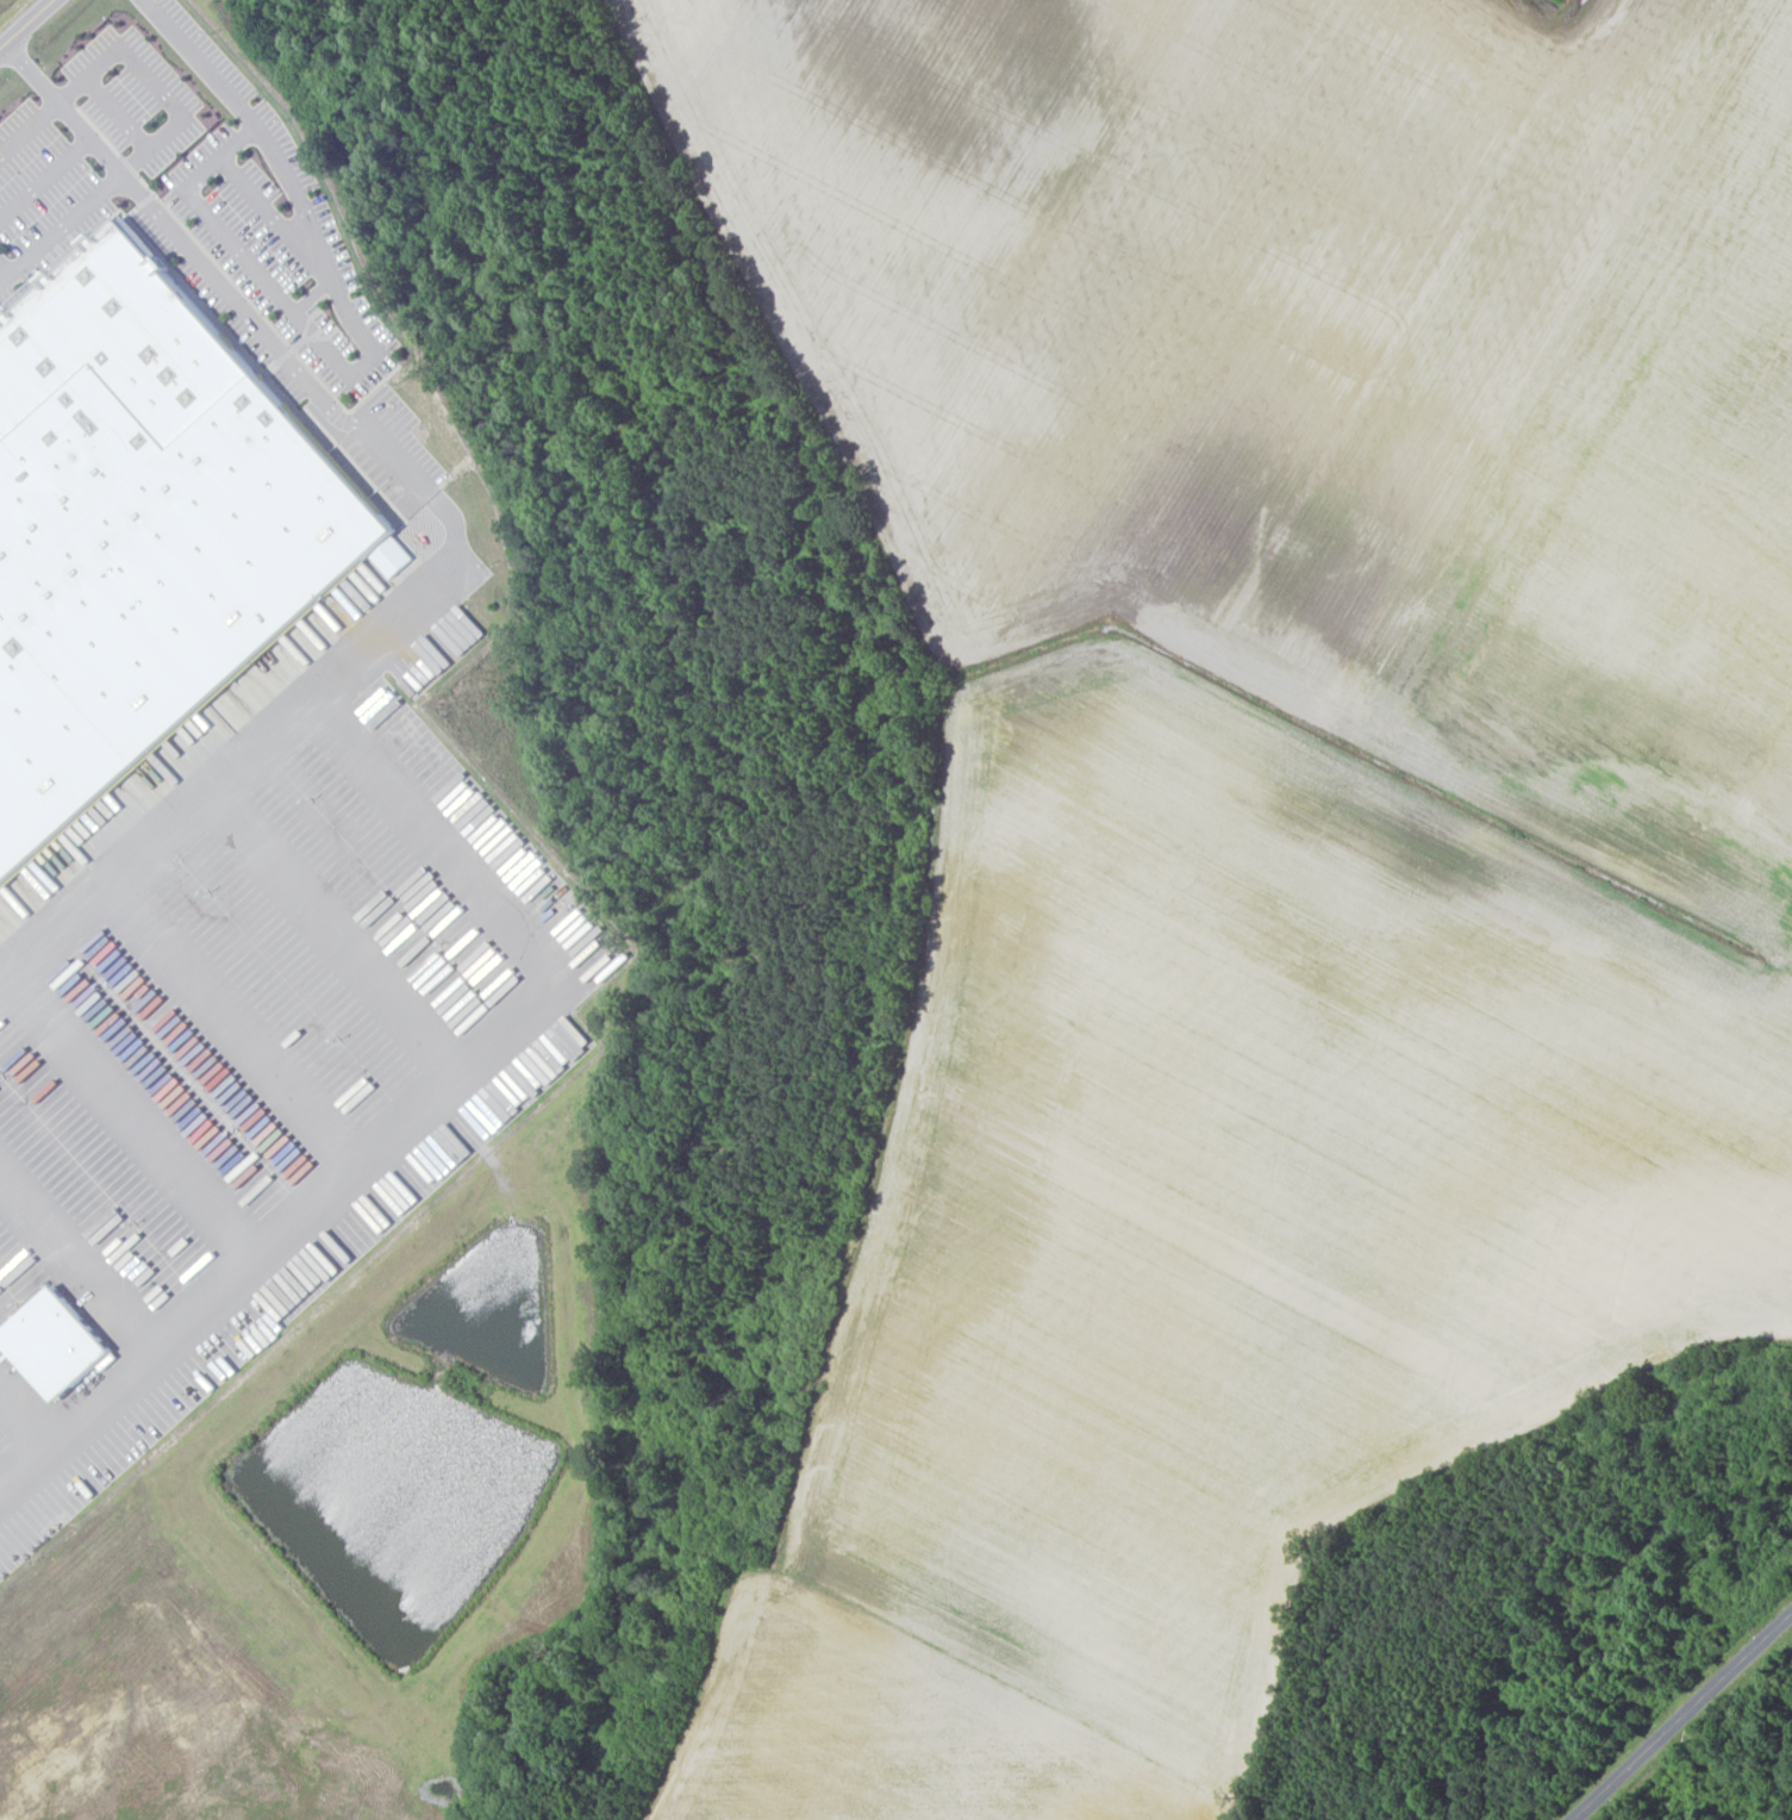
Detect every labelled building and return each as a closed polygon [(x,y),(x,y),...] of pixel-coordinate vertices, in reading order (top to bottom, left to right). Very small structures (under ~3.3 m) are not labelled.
[(407,529),(123,217),(0,328),(0,895),(407,529)] [(52,1404),(110,1352),(51,1285),(0,1330),(0,1344),(52,1404)]
